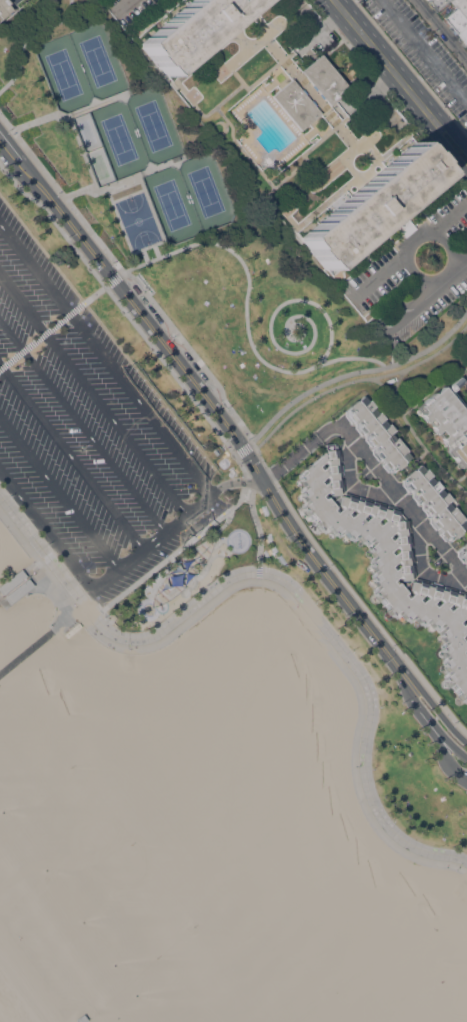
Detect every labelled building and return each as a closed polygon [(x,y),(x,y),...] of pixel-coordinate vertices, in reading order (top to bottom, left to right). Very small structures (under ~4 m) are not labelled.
[(13,9),(0,21),(0,0),(8,0),(11,3),(9,5),(13,9)] [(139,43),(191,0),(257,0),(167,76),(165,74),(164,74),(157,65),(156,67),(147,56),(148,55),(141,46),(139,43)] [(436,12),(426,0),(450,0),(436,12)] [(436,12),(450,0),(452,0),(457,7),(442,19),(436,12)] [(457,7),(452,0),(466,0),(466,19),(457,7)] [(457,34),(466,25),(466,47),(457,34)] [(349,89),(329,106),(300,72),(321,55),(349,89)] [(320,114),(299,131),(271,96),(291,79),(320,114)] [(326,270),(318,260),(315,261),(304,248),(306,246),(300,237),(413,142),(423,152),(425,151),(433,162),(433,163),(441,174),(326,270)] [(451,392),(466,411),(466,467),(466,468),(459,468),(454,462),(456,460),(452,456),(451,457),(446,451),(446,446),(445,447),(442,443),(443,442),(441,439),(445,436),(440,430),(435,435),(431,431),(433,430),(431,427),(432,426),(427,421),(425,423),(422,419),(423,418),(421,416),(423,414),(417,407),(433,393),(435,394),(443,387),(446,391),(448,389),(448,386),(459,377),(463,382),(451,392)] [(350,407),(349,406),(356,401),(357,402),(364,396),(368,401),(370,400),(375,407),(373,408),(378,413),(380,412),(385,418),(383,420),(388,425),(389,424),(395,430),(391,434),(395,439),(397,438),(408,451),(406,452),(411,458),(403,464),(404,465),(398,470),(397,468),(392,472),(387,472),(381,465),(384,463),(381,459),(378,461),(372,454),(373,449),(375,447),(373,445),(371,448),(364,440),(365,435),(363,433),(361,435),(355,428),(355,423),(354,422),(351,424),(345,417),(345,411),(350,407)] [(459,591),(466,593),(466,705),(465,702),(464,702),(462,700),(460,701),(457,696),(458,695),(450,686),(448,687),(445,683),(447,681),(445,679),(443,676),(448,672),(444,667),(445,666),(444,664),(441,661),(443,659),(446,657),(442,653),(444,651),(442,650),(439,646),(443,643),(444,642),(441,638),(442,637),(440,635),(436,630),(433,626),(432,627),(429,624),(425,627),(422,624),(421,625),(419,623),(418,623),(415,619),(410,623),(408,620),(406,621),(405,619),(404,619),(400,615),(396,619),(393,616),(392,616),(390,614),(389,615),(387,612),(386,611),(387,610),(379,600),(378,601),(374,597),(376,596),(374,594),(372,591),(375,588),(376,587),(373,582),(374,581),(372,579),(370,576),(373,573),(375,572),(371,567),(373,566),(371,564),(368,561),(372,558),(373,557),(370,553),(371,552),(362,541),(361,542),(358,538),(353,542),(351,540),(350,540),(348,537),(347,538),(344,534),(339,538),(337,535),(336,536),(334,533),(333,534),(330,530),(325,534),(323,531),(322,532),(319,529),(318,530),(315,525),(316,524),(309,515),(307,516),(303,512),(304,511),(302,509),(303,508),(300,505),(305,501),(305,500),(302,497),(303,496),(301,494),(301,493),(299,490),(302,488),(304,486),(300,482),(302,482),(299,479),(300,478),(298,475),(305,469),(304,468),(309,464),(309,465),(322,456),(320,454),(326,450),(326,444),(337,443),(338,449),(340,449),(341,462),(338,462),(338,464),(342,464),(343,477),(339,477),(339,479),(343,479),(343,480),(344,480),(345,488),(344,488),(344,490),(340,490),(341,495),(332,496),(331,493),(330,491),(326,494),(329,498),(330,496),(334,502),(333,503),(337,508),(336,508),(339,512),(344,508),(342,505),(339,505),(341,496),(345,497),(346,493),(358,497),(357,501),(359,501),(360,498),(372,501),(371,505),(373,505),(374,502),(386,505),(385,509),(387,510),(388,505),(400,508),(399,511),(400,511),(407,520),(410,520),(411,532),(407,533),(407,535),(411,534),(412,547),(409,547),(409,550),(412,550),(414,562),(410,563),(411,565),(414,564),(415,575),(411,575),(412,580),(403,581),(402,578),(401,576),(397,579),(400,583),(401,582),(405,587),(404,587),(408,593),(407,594),(410,597),(415,593),(413,591),(410,590),(413,582),(415,582),(417,578),(429,582),(428,586),(430,587),(431,583),(443,586),(442,590),(444,591),(445,587),(457,590),(456,594),(458,595),(459,591)] [(463,521),(466,525),(466,527),(461,533),(455,538),(450,541),(445,541),(439,534),(441,532),(438,528),(435,530),(429,523),(429,518),(432,516),(431,514),(428,517),(422,509),(422,504),(421,502),(418,505),(412,497),(412,492),(411,490),(409,492),(402,484),(403,481),(407,476),(406,475),(413,470),(414,471),(421,465),(425,470),(427,469),(433,476),(431,477),(435,482),(437,481),(442,487),(441,489),(445,494),(447,493),(452,500),(448,503),(452,508),(454,507),(465,520),(463,521)] [(461,546),(466,541),(466,562),(466,561),(463,563),(457,556),(458,551),(462,547),(461,546)] [(9,604),(0,592),(0,586),(20,570),(32,586),(9,604)] [(77,623),(64,634),(67,638),(80,626),(77,623)] [(81,1012),(86,1018),(93,1013),(88,1007),(81,1012)]
